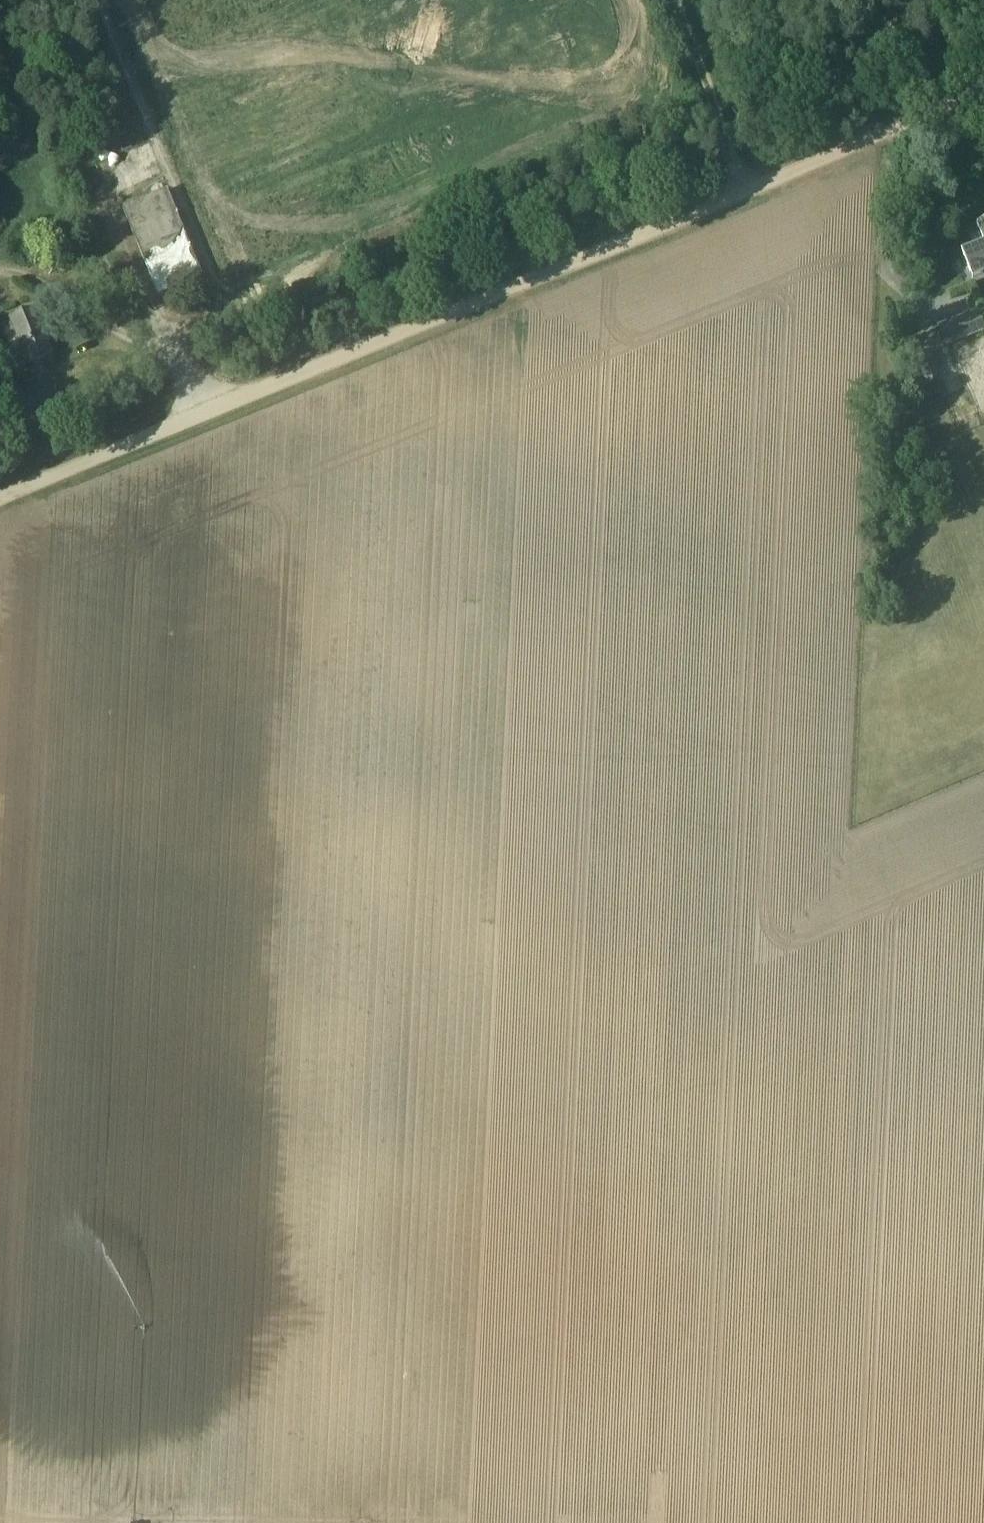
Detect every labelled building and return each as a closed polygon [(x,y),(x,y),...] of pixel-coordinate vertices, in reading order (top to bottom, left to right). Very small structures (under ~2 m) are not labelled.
[(123,209),(160,298),(184,287),(188,298),(209,290),(168,190),(123,209)] [(961,250),(970,272),(983,266),(983,241),(961,250)] [(11,320),(16,332),(7,336),(14,352),(23,349),(29,364),(53,354),(36,310),(11,320)] [(983,332),(983,326),(978,310),(938,326),(946,347),(983,332)]
